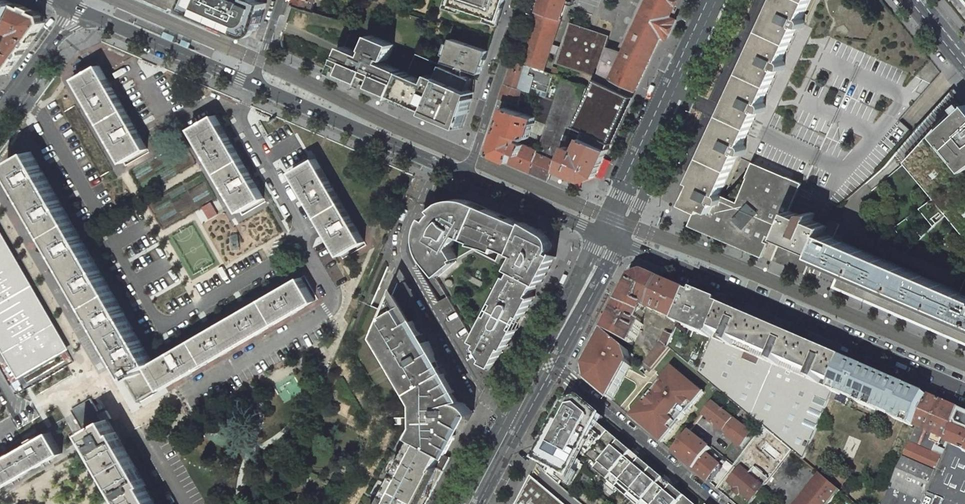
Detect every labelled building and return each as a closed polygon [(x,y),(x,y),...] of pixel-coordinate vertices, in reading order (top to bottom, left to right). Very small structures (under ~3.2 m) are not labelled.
[(7,0),(0,0),(0,26),(7,29),(17,4),(7,0)] [(184,8),(188,0),(165,0),(184,8)] [(184,8),(218,23),(219,21),(231,26),(230,28),(245,35),(258,29),(267,3),(264,2),(260,0),(188,0),(184,8)] [(293,5),(312,11),(316,0),(294,0),(293,5)] [(379,3),(398,11),(398,10),(403,0),(380,0),(379,3)] [(498,21),(505,0),(452,0),(451,5),(498,21)] [(521,63),(533,67),(543,71),(550,51),(552,44),(567,0),(542,0),(521,63)] [(619,49),(609,45),(597,78),(589,95),(581,129),(586,132),(583,138),(608,150),(636,90),(662,34),(668,37),(676,20),(670,17),(678,0),(642,0),(619,49)] [(808,0),(780,0),(766,32),(791,43),(799,26),(800,26),(804,27),(805,23),(805,20),(804,19),(802,18),(804,14),(810,1),(808,0)] [(17,4),(7,29),(6,32),(14,36),(6,54),(0,51),(0,70),(8,73),(45,23),(42,15),(17,4)] [(558,59),(598,72),(609,39),(569,26),(562,47),(552,44),(550,51),(560,55),(558,59)] [(791,43),(766,32),(746,74),(771,85),(779,68),(780,69),(784,70),(785,66),(785,64),(785,63),(785,62),(784,61),(783,61),(791,43)] [(386,95),(393,98),(405,72),(383,62),(384,59),(388,60),(395,45),(385,41),(372,35),(366,49),(368,50),(365,55),(345,46),(343,52),(341,56),(338,62),(338,63),(335,69),(354,78),(353,81),(360,84),(361,80),(367,83),(366,87),(373,90),(374,86),(388,92),(386,95)] [(405,72),(393,98),(427,113),(456,126),(462,113),(467,114),(472,99),(469,98),(471,92),(467,90),(464,89),(468,77),(466,77),(465,76),(466,71),(480,74),(488,51),(458,41),(452,39),(444,62),(448,63),(459,67),(457,72),(447,67),(443,66),(416,54),(408,73),(405,72)] [(148,149),(100,65),(76,79),(100,121),(124,163),(148,149)] [(531,74),(511,68),(506,84),(523,90),(542,96),(546,98),(554,74),(543,71),(533,67),(531,74)] [(771,85),(746,74),(727,116),(752,128),(760,110),(764,112),(766,107),(765,105),(765,104),(763,103),(771,85)] [(587,86),(563,78),(555,101),(548,125),(541,144),(554,150),(551,158),(556,160),(562,162),(567,147),(571,133),(587,86)] [(523,90),(506,84),(501,99),(508,101),(518,104),(523,90)] [(546,98),(542,96),(535,118),(535,120),(548,125),(555,101),(549,99),(546,98)] [(961,102),(954,108),(958,113),(936,135),(964,171),(964,170),(964,107),(961,102)] [(535,118),(506,108),(490,154),(532,172),(539,150),(524,144),(526,139),(529,138),(535,120),(535,118)] [(964,171),(936,135),(958,113),(954,108),(948,113),(904,162),(934,199),(921,209),(934,225),(947,215),(964,237),(964,170),(964,171)] [(264,198),(216,115),(192,129),(216,170),(240,212),(264,198)] [(752,128),(727,116),(707,158),(732,170),(740,152),(745,154),(746,150),(746,148),(746,147),(745,146),(744,145),(752,128)] [(577,151),(567,147),(562,162),(559,170),(584,180),(596,176),(608,150),(583,138),(577,151)] [(554,150),(541,144),(539,150),(532,172),(550,179),(554,167),(556,160),(551,158),(554,150)] [(102,274),(32,151),(7,165),(27,201),(49,238),(69,273),(89,308),(110,344),(128,376),(129,377),(148,366),(153,363),(145,349),(125,313),(102,274)] [(365,241),(316,158),(292,172),(317,214),(341,255),(365,241)] [(696,208),(698,209),(703,211),(705,208),(712,212),(717,201),(722,203),(725,196),(721,194),(723,189),(732,170),(707,158),(686,204),(696,208)] [(815,252),(780,236),(791,210),(797,196),(803,183),(753,162),(753,163),(738,202),(725,196),(722,203),(717,201),(712,212),(705,208),(703,211),(698,209),(690,226),(759,255),(768,236),(778,241),(814,255),(815,252)] [(446,201),(442,203),(440,204),(438,205),(435,208),(438,211),(437,211),(435,214),(433,216),(432,219),(428,216),(426,219),(424,224),(423,228),(422,231),(422,235),(422,238),(422,240),(423,244),(424,249),(425,251),(490,364),(498,360),(505,347),(507,349),(518,328),(517,327),(523,315),(525,316),(535,296),(534,295),(540,284),(541,285),(556,258),(551,256),(554,250),(554,248),(555,245),(554,242),(554,240),(552,237),(551,235),(548,232),(473,200),(469,199),(464,198),(462,198),(457,198),(452,199),(448,200),(446,201)] [(212,203),(203,208),(210,218),(218,214),(212,203)] [(780,236),(815,252),(823,233),(826,225),(813,220),(813,216),(814,213),(811,212),(810,212),(808,212),(807,213),(806,213),(805,216),(791,210),(780,236)] [(834,237),(840,224),(829,219),(826,225),(823,233),(834,237)] [(823,233),(815,252),(814,255),(841,267),(833,287),(964,344),(964,294),(961,292),(843,241),(834,237),(823,233)] [(0,238),(0,337),(21,374),(65,349),(0,238)] [(651,310),(662,282),(647,275),(635,279),(622,304),(644,314),(647,308),(651,310)] [(210,330),(153,363),(148,366),(160,387),(161,390),(204,365),(238,345),(277,323),(315,301),(301,277),(210,330)] [(682,316),(691,294),(662,282),(651,310),(662,314),(664,315),(680,322),(682,316)] [(419,388),(425,399),(424,400),(420,402),(421,427),(422,427),(424,429),(426,430),(421,441),(442,452),(446,454),(456,435),(454,434),(465,414),(472,412),(470,408),(470,407),(469,407),(469,406),(468,406),(467,405),(456,400),(453,394),(454,391),(444,373),(441,373),(437,368),(440,366),(437,360),(435,360),(433,356),(434,353),(429,340),(426,341),(413,319),(409,321),(393,294),(379,323),(387,335),(383,337),(413,391),(419,388)] [(679,325),(712,339),(716,329),(721,319),(726,309),(712,303),(692,294),(683,316),(679,325)] [(607,332),(632,345),(643,325),(639,323),(644,314),(622,304),(607,332)] [(727,308),(716,333),(729,339),(727,343),(735,347),(737,342),(775,359),(773,363),(780,366),(783,362),(814,375),(812,380),(820,383),(822,378),(835,384),(846,359),(770,327),(727,308)] [(697,373),(712,339),(678,325),(673,336),(668,348),(669,349),(697,373)] [(667,347),(673,334),(663,330),(659,341),(643,361),(650,367),(667,347)] [(630,351),(607,332),(588,368),(591,383),(609,398),(612,401),(631,366),(631,365),(631,363),(630,362),(629,361),(633,353),(630,351)] [(716,334),(698,373),(763,427),(764,427),(803,460),(835,385),(822,380),(820,384),(812,381),(814,376),(783,362),(781,367),(772,364),(775,359),(736,343),(734,348),(726,344),(728,339),(716,334)] [(887,378),(846,360),(833,391),(874,408),(916,427),(917,426),(929,397),(887,378)] [(160,387),(148,366),(129,377),(128,376),(125,378),(137,400),(160,387)] [(675,368),(633,418),(663,443),(705,393),(675,368)] [(946,451),(939,448),(941,444),(929,438),(931,433),(950,441),(963,411),(929,397),(917,426),(916,427),(911,438),(901,463),(883,503),(923,503),(924,503),(946,451)] [(100,414),(91,398),(72,410),(85,433),(87,432),(86,431),(108,419),(108,420),(112,418),(107,410),(100,414)] [(705,415),(747,445),(758,429),(716,400),(705,415)] [(538,463),(547,470),(547,473),(546,474),(559,485),(564,476),(571,480),(581,462),(577,460),(582,451),(587,451),(592,455),(589,458),(600,468),(597,472),(619,490),(622,486),(643,503),(694,503),(610,433),(599,424),(594,419),(598,413),(590,407),(586,411),(580,406),(572,407),(570,411),(566,409),(538,463)] [(964,451),(964,412),(963,411),(950,441),(949,444),(964,451)] [(604,418),(598,413),(594,419),(599,424),(604,418)] [(108,419),(86,431),(87,432),(108,469),(125,499),(128,503),(157,503),(108,420),(108,419)] [(764,427),(763,427),(748,447),(777,470),(792,451),(764,427)] [(696,430),(676,455),(688,464),(707,439),(696,430)] [(714,445),(722,435),(717,431),(709,441),(714,445)] [(0,461),(0,489),(28,473),(62,453),(50,432),(41,438),(37,440),(35,437),(29,440),(31,443),(26,446),(6,458),(5,455),(0,457),(0,461)] [(380,503),(426,503),(451,457),(446,454),(442,452),(421,441),(416,438),(380,503)] [(747,449),(739,443),(726,459),(734,465),(747,449)] [(949,444),(946,451),(924,503),(923,503),(964,503),(964,451),(949,444)] [(723,468),(707,454),(694,470),(710,483),(723,468)] [(759,480),(741,465),(728,483),(752,502),(758,494),(768,482),(762,477),(759,480)] [(821,474),(797,503),(830,503),(840,490),(821,474)] [(535,479),(531,484),(528,482),(516,503),(565,503),(535,479)] [(619,490),(636,503),(643,503),(622,486),(619,490)]
